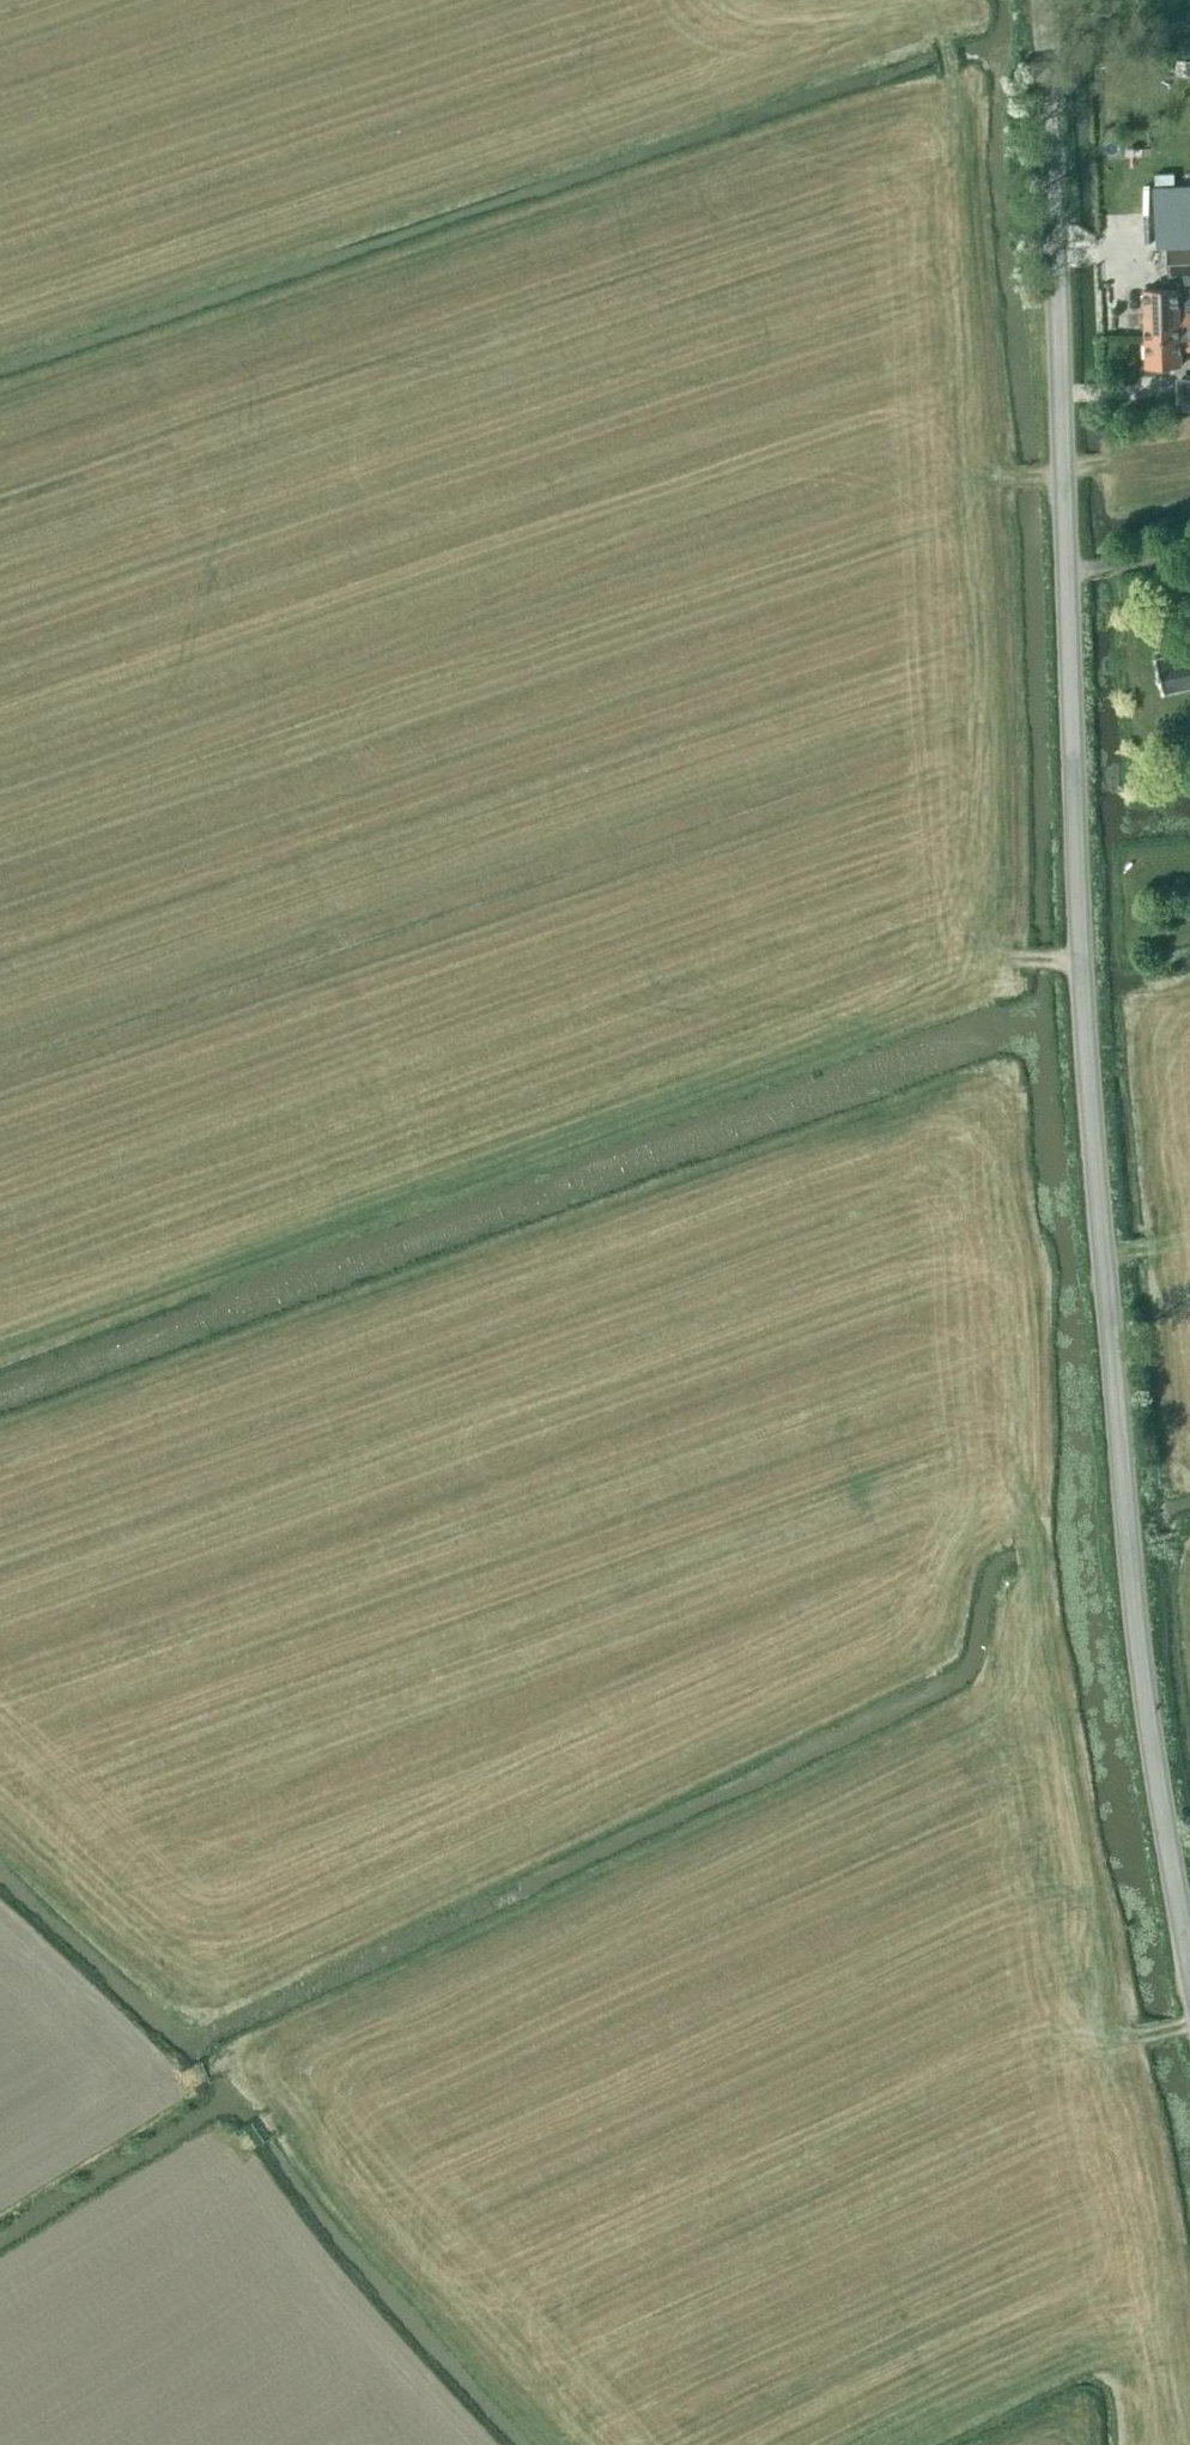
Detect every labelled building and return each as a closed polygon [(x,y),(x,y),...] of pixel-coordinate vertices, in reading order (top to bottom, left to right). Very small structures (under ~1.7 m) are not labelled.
[(1167,277),(1189,277),(1189,246),(1166,247),(1167,277)] [(1144,315),(1145,341),(1189,339),(1189,313),(1144,315)] [(1189,350),(1189,339),(1145,341),(1146,367),(1181,365),(1180,350),(1189,350)] [(1175,378),(1176,409),(1189,409),(1189,377),(1175,378)] [(1155,655),(1163,690),(1189,685),(1189,648),(1155,655)] [(236,2095),(229,2103),(247,2119),(254,2111),(236,2095)]
